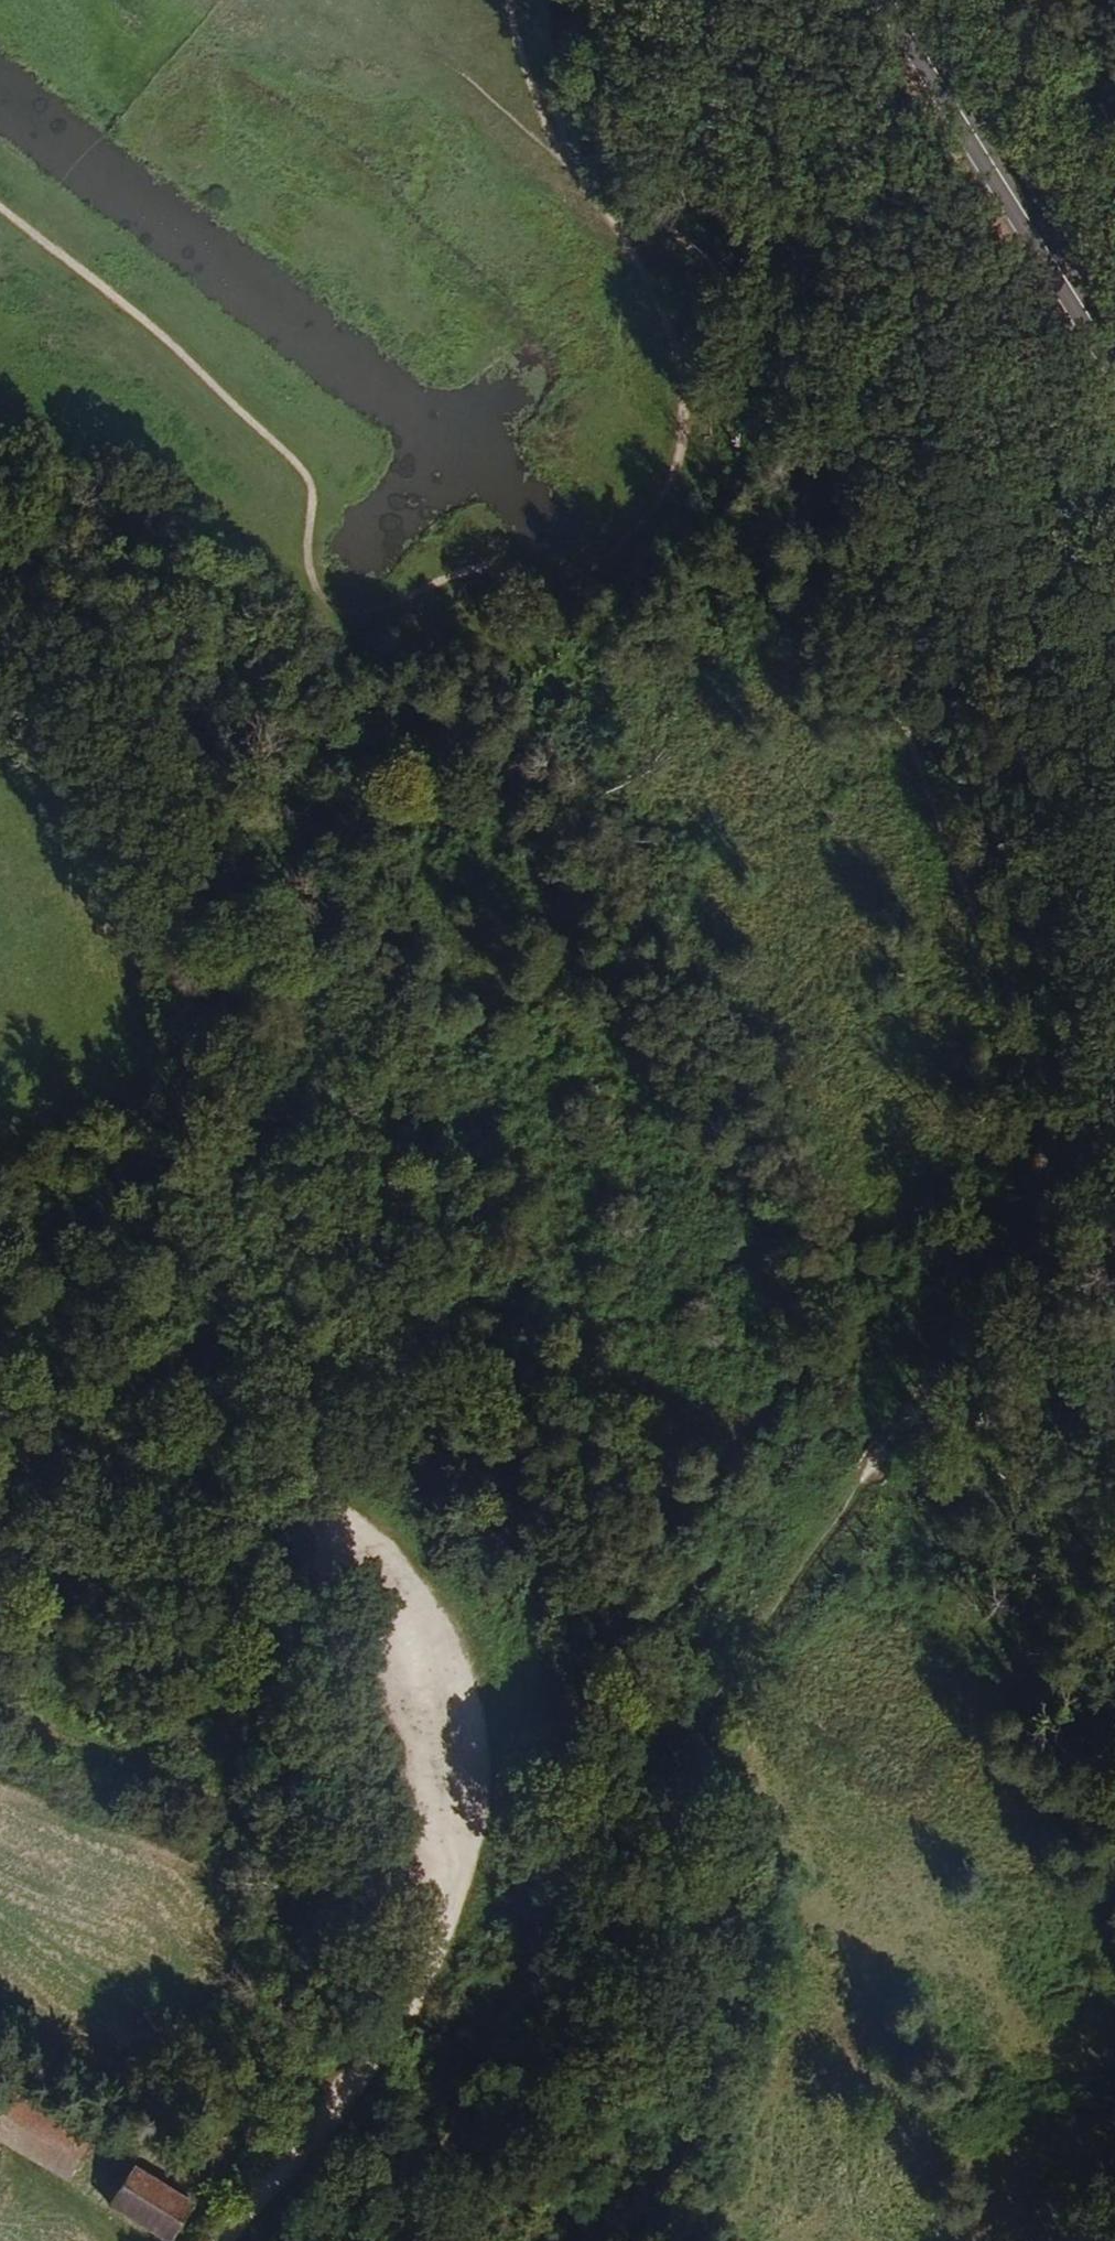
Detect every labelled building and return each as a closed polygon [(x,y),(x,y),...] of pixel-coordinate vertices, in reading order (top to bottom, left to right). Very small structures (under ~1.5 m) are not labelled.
[(173,2211),(118,2173),(92,2208),(137,2240),(152,2240),(173,2211)]
